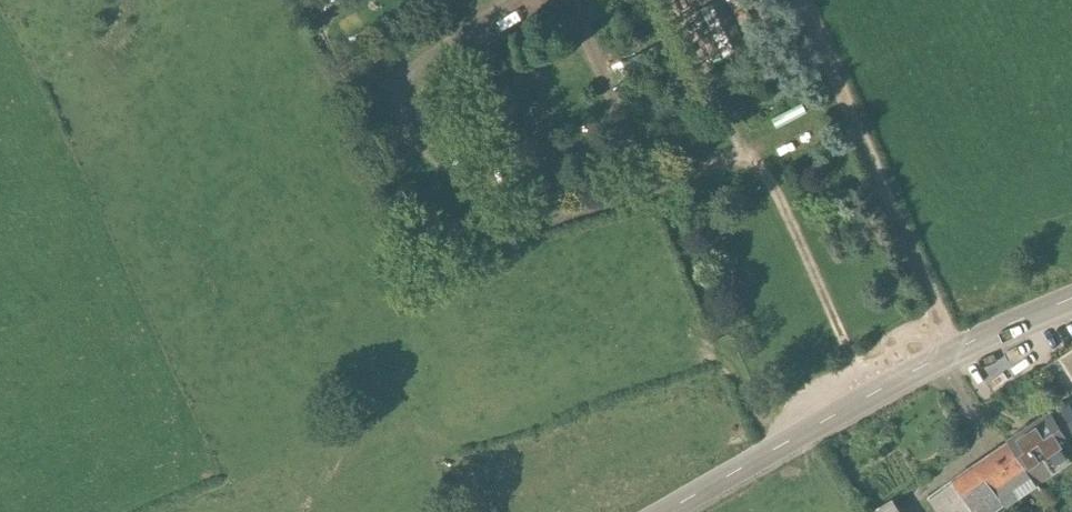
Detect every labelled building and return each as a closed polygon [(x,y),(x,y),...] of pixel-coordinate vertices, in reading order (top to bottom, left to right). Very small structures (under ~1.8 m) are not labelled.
[(487,34),(537,14),(531,0),(501,0),(477,10),(487,34)] [(1050,346),(1068,381),(1071,379),(1071,335),(1050,346)] [(984,427),(1012,466),(1071,427),(1071,415),(1051,383),(984,427)] [(947,508),(1012,466),(984,427),(921,468),(947,508)] [(869,477),(887,511),(932,511),(904,458),(869,477)]
